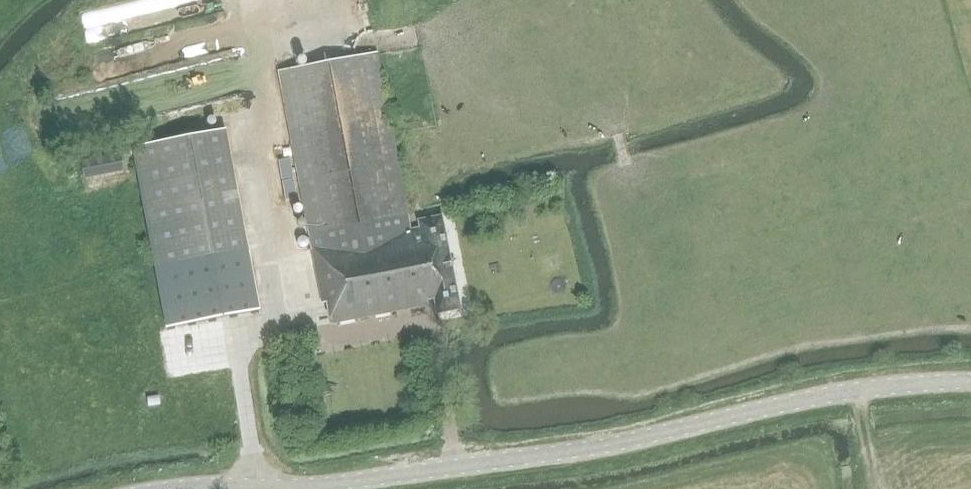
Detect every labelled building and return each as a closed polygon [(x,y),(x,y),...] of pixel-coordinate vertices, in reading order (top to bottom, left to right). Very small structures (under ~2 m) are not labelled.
[(163,7),(160,0),(129,0),(83,13),(87,29),(163,7)] [(376,53),(277,72),(309,237),(310,237),(312,248),(311,249),(321,303),(326,302),(330,323),(428,304),(427,300),(434,299),(436,313),(459,308),(440,217),(418,221),(419,228),(410,230),(376,53)] [(224,130),(132,147),(166,328),(257,312),(224,130)] [(80,162),(83,175),(122,167),(119,154),(80,162)]
